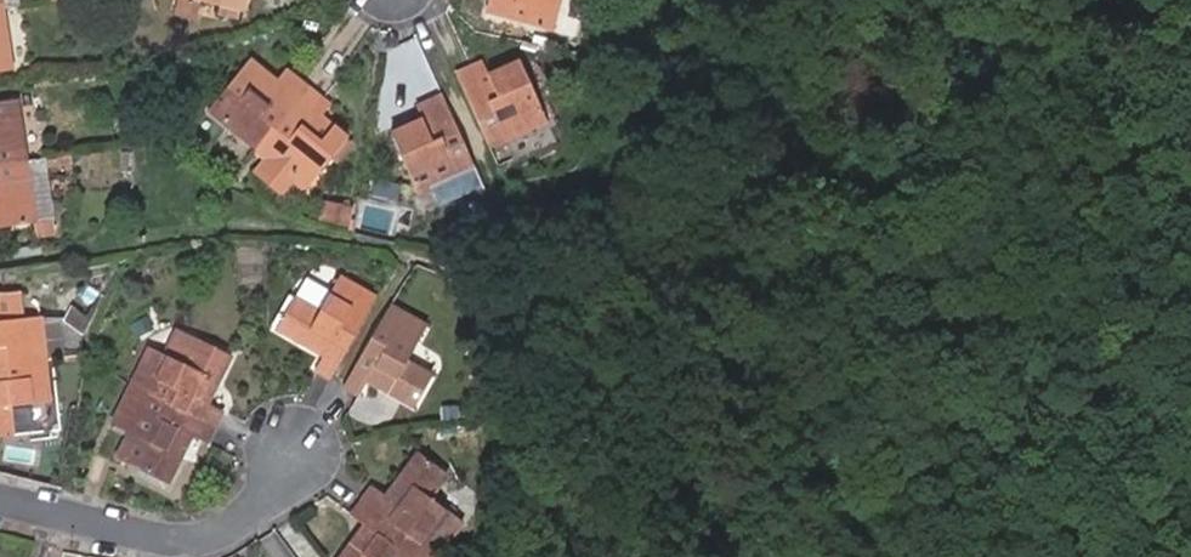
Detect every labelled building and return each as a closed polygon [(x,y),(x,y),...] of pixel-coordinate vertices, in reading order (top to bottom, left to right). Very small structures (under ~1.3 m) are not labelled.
[(16,0),(0,0),(0,9),(1,9),(17,6),(16,0)] [(174,13),(196,19),(201,1),(241,11),(244,0),(177,0),(174,13)] [(487,14),(550,30),(558,0),(491,0),(487,14)] [(0,9),(0,72),(11,71),(1,9),(0,9)] [(257,149),(308,87),(293,76),(280,91),(273,86),(277,81),(250,59),(209,110),(257,149)] [(545,121),(519,62),(487,76),(490,82),(482,85),(473,67),(456,74),(489,146),(545,121)] [(487,76),(481,63),(473,67),(482,85),(490,82),(487,76)] [(280,91),(293,76),(286,70),(277,81),(273,86),(280,91)] [(306,188),(347,138),(319,116),(316,121),(309,116),(322,99),(308,87),(257,149),(269,158),(258,171),(283,191),(294,178),(306,188)] [(473,167),(442,94),(424,102),(433,121),(425,124),(423,119),(390,133),(416,192),(473,167)] [(0,102),(0,165),(25,161),(22,138),(16,99),(0,102)] [(319,116),(329,104),(322,99),(309,116),(316,121),(319,116)] [(433,121),(424,102),(416,105),(423,119),(425,124),(433,121)] [(72,163),(71,155),(42,159),(43,167),(72,163)] [(42,159),(25,161),(0,165),(0,228),(34,223),(52,220),(43,167),(42,159)] [(315,221),(347,226),(351,204),(318,198),(315,221)] [(54,236),(52,220),(34,223),(36,239),(54,236)] [(330,378),(376,297),(339,275),(330,291),(314,282),(302,285),(294,297),(294,296),(276,327),(323,354),(314,369),(330,378)] [(389,305),(343,386),(359,395),(368,380),(414,406),(432,376),(406,361),(426,326),(389,305)] [(45,358),(40,316),(2,321),(0,321),(0,364),(41,359),(45,358)] [(131,386),(215,427),(223,411),(207,403),(231,355),(199,339),(186,365),(150,347),(131,386)] [(9,435),(5,406),(46,401),(41,359),(0,364),(0,436),(9,435)] [(136,468),(167,484),(180,457),(191,435),(206,443),(215,427),(131,386),(112,424),(148,442),(136,468)] [(462,521),(429,497),(435,488),(446,474),(418,452),(386,496),(372,485),(361,500),(436,556),(462,521)] [(361,500),(350,515),(364,525),(341,556),(435,556),(436,556),(361,500)]
